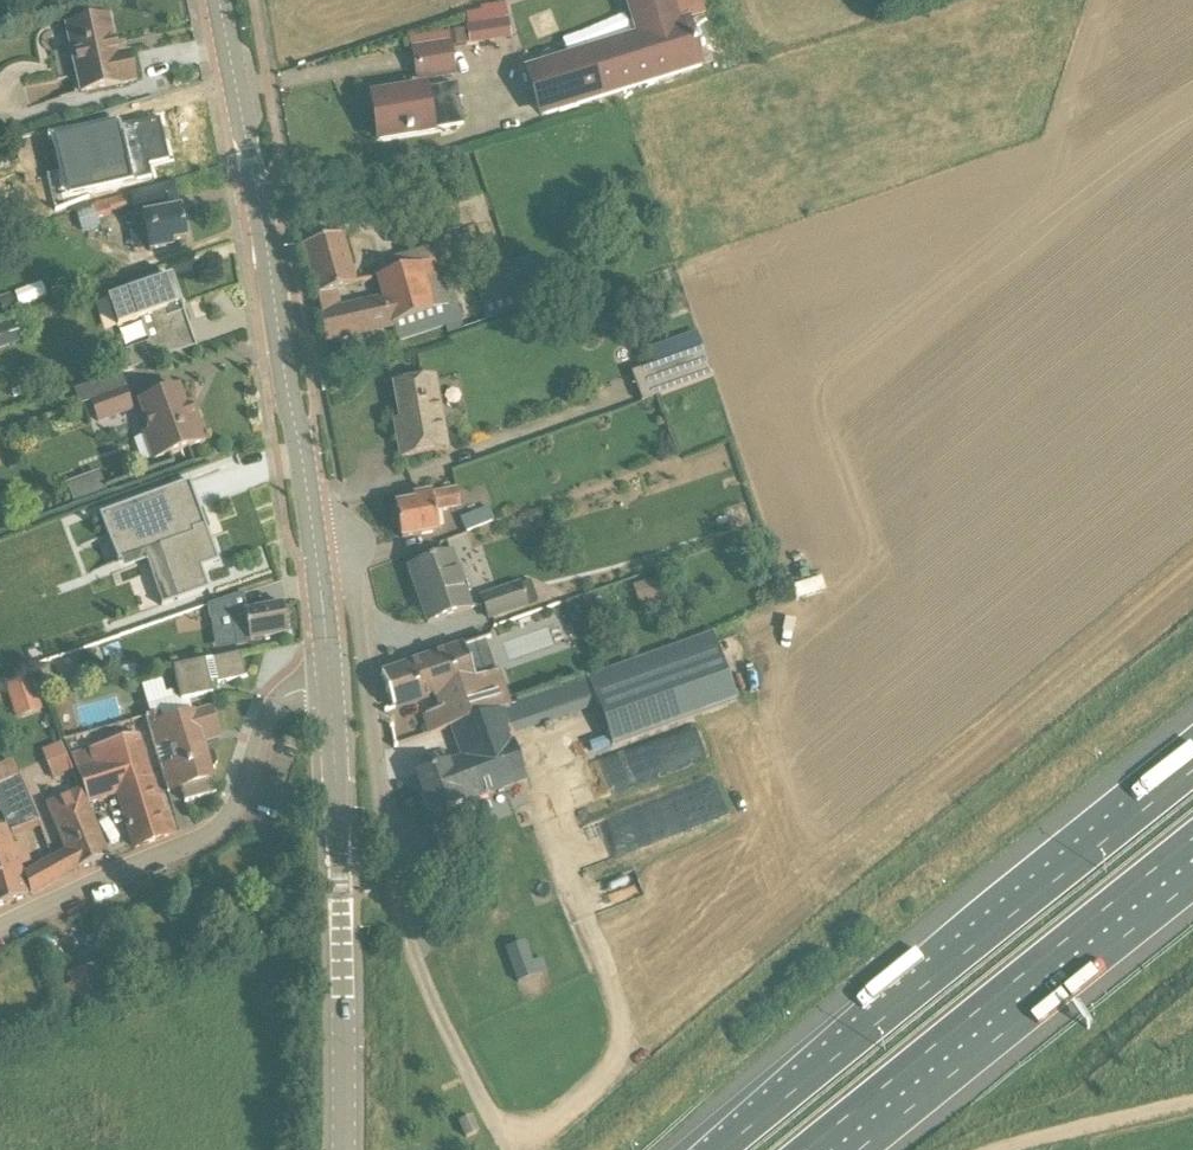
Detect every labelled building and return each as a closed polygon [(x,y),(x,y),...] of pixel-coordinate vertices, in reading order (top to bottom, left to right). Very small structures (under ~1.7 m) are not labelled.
[(531,70),(545,115),(702,66),(688,21),(679,24),(671,0),(627,0),(638,37),(531,70)] [(67,28),(70,42),(81,94),(134,82),(128,55),(116,57),(108,19),(67,28)] [(452,44),(452,48),(468,45),(466,31),(450,34),(452,44)] [(449,45),(415,50),(420,79),(453,74),(449,45)] [(379,140),(430,132),(464,126),(457,85),(376,98),(383,138),(379,139),(379,140)] [(74,132),(85,175),(125,164),(130,184),(151,179),(147,167),(168,162),(159,122),(120,131),(118,123),(74,132)] [(23,152),(36,189),(68,178),(56,141),(23,152)] [(179,210),(174,183),(130,196),(136,218),(131,219),(133,227),(145,225),(150,253),(172,248),(171,243),(186,240),(180,210),(179,210)] [(101,228),(98,220),(94,207),(76,213),(83,234),(101,228)] [(383,348),(463,322),(445,259),(355,284),(341,236),(303,247),(317,297),(326,341),(378,330),(383,348)] [(172,278),(108,299),(118,328),(155,316),(161,332),(187,322),(184,311),(178,313),(176,308),(182,306),(172,278)] [(5,317),(18,312),(12,297),(0,301),(0,303),(5,317)] [(24,342),(17,321),(0,327),(0,350),(24,342)] [(165,338),(163,339),(126,352),(132,370),(171,357),(165,338)] [(704,349),(632,373),(642,403),(714,379),(704,349)] [(434,378),(394,386),(406,432),(397,434),(402,457),(447,449),(434,378)] [(124,389),(91,401),(98,423),(132,410),(124,389)] [(185,408),(178,389),(139,404),(150,433),(144,436),(154,461),(206,442),(192,405),(185,408)] [(65,484),(73,504),(106,491),(98,471),(65,484)] [(221,563),(191,483),(103,516),(120,563),(123,561),(127,571),(150,562),(166,606),(212,589),(204,569),(221,563)] [(396,507),(399,530),(401,540),(439,532),(436,512),(462,508),(458,490),(438,494),(414,497),(415,503),(396,507)] [(740,499),(726,501),(730,526),(743,524),(740,499)] [(488,508),(460,519),(466,533),(493,522),(488,508)] [(428,624),(470,610),(451,554),(409,568),(428,624)] [(660,577),(641,584),(649,608),(668,601),(660,577)] [(481,598),(483,604),(489,619),(527,606),(524,597),(526,597),(524,593),(523,594),(520,585),(481,598)] [(250,645),(249,642),(288,634),(283,604),(249,611),(244,593),(120,636),(126,651),(146,643),(148,646),(177,636),(174,627),(210,620),(216,652),(250,645)] [(590,681),(599,706),(613,747),(739,702),(715,635),(589,680),(590,682),(590,681)] [(433,735),(453,728),(501,711),(511,707),(499,675),(490,678),(477,643),(490,638),(490,637),(381,676),(393,710),(437,694),(442,709),(426,715),(433,735)] [(246,679),(240,654),(173,670),(181,703),(213,696),(210,684),(217,682),(218,685),(246,679)] [(50,666),(39,669),(42,681),(44,680),(48,693),(60,689),(56,677),(53,677),(50,666)] [(135,667),(121,669),(122,681),(137,679),(135,667)] [(6,686),(11,702),(35,694),(30,678),(6,686)] [(501,711),(511,738),(599,706),(590,681),(590,682),(512,710),(511,707),(501,711)] [(453,728),(464,759),(479,801),(528,783),(511,738),(501,711),(453,728)] [(168,745),(185,804),(217,794),(210,771),(214,770),(217,764),(214,755),(209,751),(204,752),(199,735),(216,730),(210,712),(193,717),(193,715),(162,724),(159,714),(146,718),(155,748),(168,745)] [(95,745),(133,736),(130,723),(91,733),(95,745)] [(119,794),(135,849),(168,837),(168,835),(172,834),(166,814),(162,815),(140,739),(72,756),(89,804),(119,794)] [(48,765),(66,757),(61,744),(42,751),(48,765)] [(449,812),(449,811),(479,801),(464,759),(416,776),(431,816),(445,811),(445,813),(449,812)] [(618,814),(634,852),(727,813),(711,776),(618,814)] [(0,786),(0,809),(10,832),(37,821),(19,778),(0,786)] [(49,807),(67,849),(52,858),(61,881),(76,872),(108,860),(81,793),(49,807)] [(24,844),(12,849),(4,829),(0,830),(0,907),(27,898),(20,876),(17,869),(31,863),(24,844)] [(61,881),(52,858),(23,874),(30,897),(61,881)] [(516,983),(547,974),(542,959),(531,962),(525,943),(505,949),(516,983)] [(70,1000),(94,991),(86,969),(71,974),(75,985),(66,989),(70,1000)] [(471,1118),(460,1123),(466,1138),(478,1134),(471,1118)]
